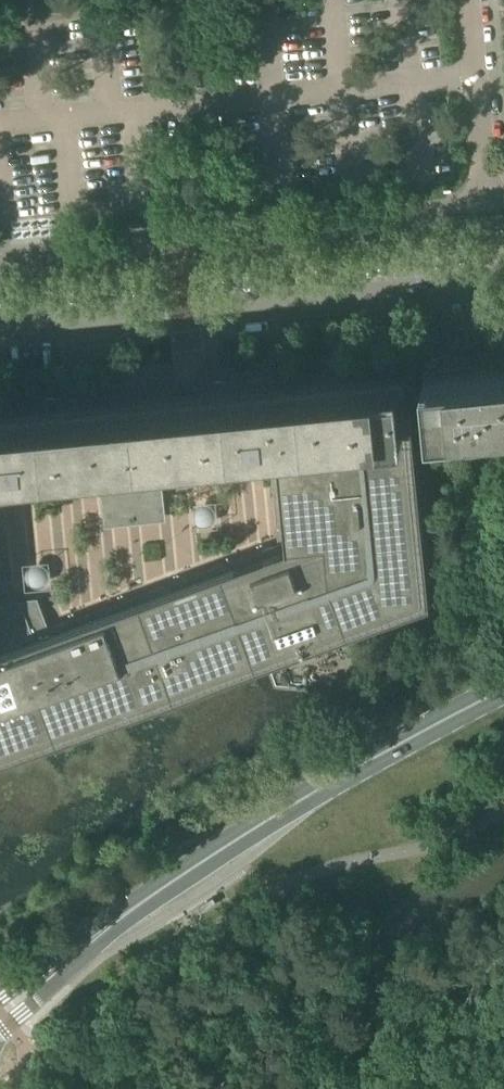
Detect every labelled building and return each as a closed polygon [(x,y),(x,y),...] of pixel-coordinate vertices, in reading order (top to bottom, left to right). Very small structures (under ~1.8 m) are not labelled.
[(476,330),(476,328),(460,330),(462,347),(476,346),(479,372),(432,377),(436,426),(503,419),(503,328),(476,330)] [(209,391),(190,393),(177,394),(66,405),(0,411),(0,479),(72,472),(72,471),(107,468),(108,477),(109,487),(106,487),(109,517),(115,517),(116,526),(136,524),(135,515),(155,513),(152,483),(144,484),(143,474),(142,465),(197,459),(278,451),(288,549),(252,563),(142,603),(142,602),(140,603),(140,604),(37,641),(32,628),(40,625),(34,608),(0,611),(0,749),(283,645),(429,592),(408,373),(408,371),(287,383),(287,382),(208,390),(209,391)]
